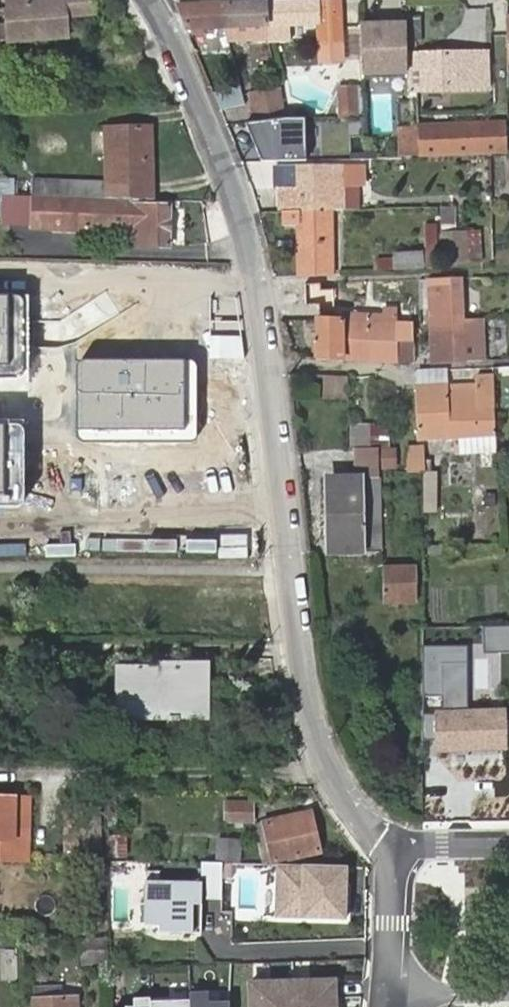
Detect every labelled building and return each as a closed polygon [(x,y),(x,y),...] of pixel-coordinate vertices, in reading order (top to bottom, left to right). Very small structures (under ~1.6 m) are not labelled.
[(8,43),(68,38),(67,17),(66,0),(7,0),(8,43)] [(67,17),(95,15),(93,0),(66,0),(67,17)] [(340,1),(267,4),(268,25),(320,24),(321,61),(341,60),(340,1)] [(267,4),(225,5),(226,27),(268,26),(268,25),(267,4)] [(225,5),(177,7),(186,28),(226,27),(225,5)] [(406,73),(406,55),(406,25),(361,26),(362,56),(362,74),(406,73)] [(226,27),(226,41),(268,40),(268,26),(226,27)] [(406,73),(406,89),(485,86),(484,53),(406,55),(406,73)] [(363,88),(338,88),(339,114),(363,114),(363,88)] [(241,91),(212,91),(219,108),(242,107),(241,91)] [(279,91),(252,95),(255,119),(282,115),(279,91)] [(305,159),(304,117),(282,117),(255,121),(255,137),(260,137),(260,142),(255,146),(261,160),(305,159)] [(447,124),(448,150),(505,149),(505,122),(447,124)] [(72,180),(32,179),(31,196),(61,196),(90,197),(151,199),(148,126),(103,127),(103,179),(72,180)] [(330,209),(358,208),(357,188),(357,185),(355,183),(353,183),(341,183),(341,164),(272,166),(273,186),(279,186),(279,211),(282,211),(296,210),(330,209)] [(89,224),(90,197),(61,196),(62,199),(61,224),(89,224)] [(151,202),(151,199),(90,197),(89,224),(127,226),(127,238),(147,238),(147,245),(168,245),(169,203),(151,202)] [(61,224),(62,199),(51,199),(51,223),(61,224)] [(458,202),(442,203),(445,264),(486,261),(485,231),(459,233),(458,202)] [(333,274),(330,209),(296,210),(282,211),(282,224),(295,224),(297,276),(333,274)] [(394,253),(395,271),(426,269),(425,252),(394,253)] [(319,296),(330,295),(328,280),(281,287),(286,318),(321,313),(319,296)] [(432,320),(461,319),(460,281),(430,281),(432,320)] [(18,378),(23,374),(25,369),(25,333),(25,306),(22,298),(14,297),(0,297),(0,378),(18,378)] [(341,321),(341,358),(395,360),(396,342),(397,322),(397,310),(387,310),(387,317),(341,316),(341,321)] [(432,320),(434,361),(463,362),(461,319),(432,320)] [(315,327),(314,356),(341,358),(341,321),(315,320),(315,327)] [(396,342),(414,343),(414,323),(397,322),(396,342)] [(396,342),(395,360),(413,362),(414,343),(396,342)] [(78,364),(75,368),(76,432),(80,443),(191,443),(196,440),(199,367),(194,360),(83,360),(78,364)] [(343,374),(319,373),(320,386),(321,391),(323,394),(327,397),(331,399),(337,400),(341,398),(344,395),(343,374)] [(494,435),(493,376),(478,376),(478,390),(448,390),(449,385),(438,386),(414,386),(416,437),(494,435)] [(426,444),(407,444),(407,473),(426,473),(426,444)] [(353,447),(353,474),(378,473),(381,472),(380,447),(353,447)] [(428,460),(429,473),(437,472),(436,459),(428,460)] [(437,472),(429,473),(429,512),(441,512),(440,472),(437,472)] [(331,536),(332,552),(382,550),(378,473),(353,474),(329,475),(330,490),(331,536)] [(322,536),(331,536),(330,490),(322,490),(322,536)] [(421,558),(388,557),(388,599),(422,599),(421,558)] [(431,629),(430,658),(452,658),(452,628),(431,629)] [(117,719),(204,718),(204,667),(117,667),(117,719)] [(435,713),(436,748),(507,748),(507,713),(435,713)] [(26,849),(26,797),(0,797),(0,848),(26,849)] [(226,800),(227,817),(253,817),(253,800),(226,800)] [(263,821),(271,859),(320,849),(311,811),(263,821)] [(200,883),(147,881),(146,922),(160,923),(160,932),(203,934),(204,899),(223,900),(224,862),(200,861),(200,883)] [(278,865),(277,918),(349,919),(350,867),(278,865)] [(103,943),(61,943),(62,968),(103,967),(103,943)] [(250,981),(250,1006),(341,1006),(340,979),(250,981)] [(59,984),(31,984),(31,998),(59,997),(59,984)] [(229,1005),(205,1005),(205,995),(189,995),(189,1000),(189,1006),(229,1006),(229,1005)] [(76,997),(59,997),(31,998),(31,1006),(76,1006),(76,997)]
